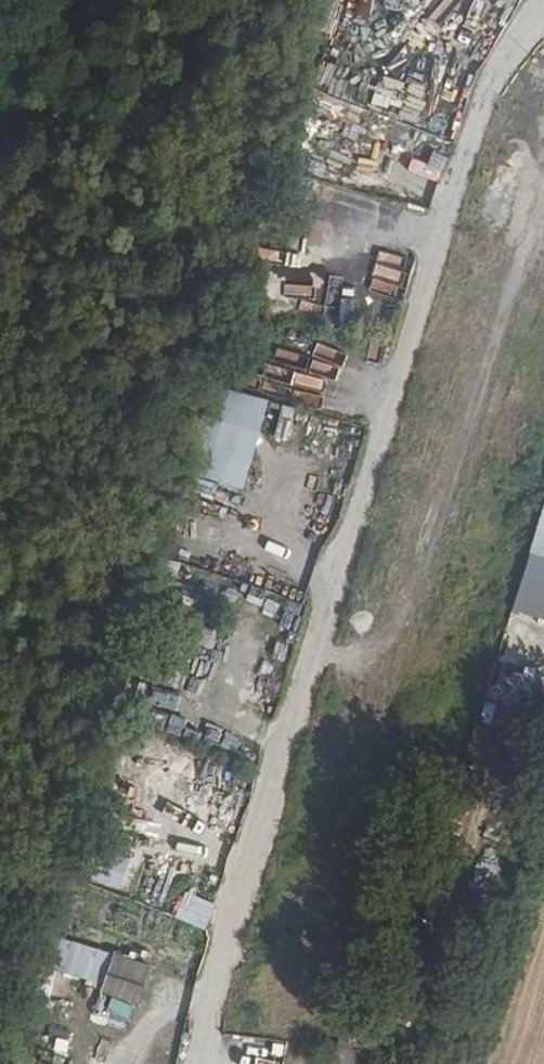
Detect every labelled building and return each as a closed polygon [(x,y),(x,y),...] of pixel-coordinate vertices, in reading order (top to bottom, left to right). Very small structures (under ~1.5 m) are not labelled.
[(240,501),(264,398),(212,386),(191,474),(209,478),(206,493),(240,501)] [(543,620),(543,496),(511,610),(543,620)] [(203,930),(214,904),(184,891),(173,917),(203,930)] [(47,970),(97,986),(108,953),(57,937),(47,970)] [(99,992),(137,1004),(150,966),(111,953),(99,992)]
